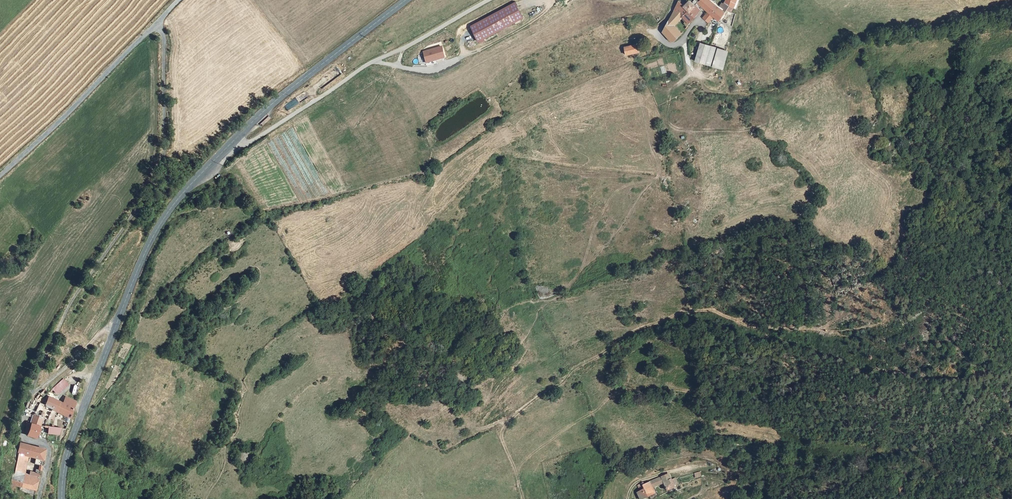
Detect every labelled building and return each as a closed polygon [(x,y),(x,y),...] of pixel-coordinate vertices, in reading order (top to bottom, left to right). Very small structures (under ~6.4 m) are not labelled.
[(700,10),(693,4),(689,0),(683,6),(678,1),(674,8),(681,15),(686,20),(684,22),(687,27),(690,22),(700,10)] [(696,2),(697,3),(702,8),(705,10),(714,4),(711,1),(711,0),(698,0),(696,2)] [(727,9),(731,12),(733,8),(736,1),(736,0),(732,0),(729,4),(727,9)] [(512,1),(468,27),(477,43),(521,17),(512,1)] [(714,4),(705,10),(707,12),(703,17),(708,22),(713,16),(719,21),(725,12),(714,4)] [(674,26),(681,15),(674,8),(668,21),(662,32),(665,35),(674,26)] [(681,33),(674,26),(665,35),(671,41),(674,42),(681,33)] [(719,47),(711,45),(702,42),(696,61),(706,64),(714,66),(719,47)] [(626,55),(639,51),(638,43),(624,47),(626,55)] [(727,50),(719,47),(714,66),(722,68),(727,50)] [(439,48),(420,53),(424,64),(434,62),(442,59),(439,48)] [(59,391),(67,383),(62,378),(53,388),(56,391),(59,391)] [(52,399),(54,396),(50,394),(49,397),(46,405),(45,405),(45,406),(52,409),(55,410),(59,401),(52,399)] [(61,429),(65,429),(71,418),(76,401),(66,396),(62,403),(59,401),(55,410),(55,411),(53,416),(56,417),(58,413),(63,414),(65,415),(63,420),(61,425),(58,425),(57,428),(49,428),(47,433),(58,435),(61,429)] [(35,414),(32,421),(40,423),(42,418),(47,420),(48,418),(52,410),(52,409),(45,406),(45,405),(46,405),(40,403),(34,414),(35,414)] [(35,438),(39,424),(40,423),(32,421),(28,433),(27,435),(35,438)] [(44,449),(20,443),(18,455),(26,457),(26,460),(29,461),(30,457),(36,459),(35,464),(41,465),(43,457),(44,449)] [(978,453),(979,454),(992,447),(992,446),(991,445),(978,453)] [(23,472),(26,460),(26,457),(18,455),(14,475),(11,475),(11,485),(19,487),(20,481),(21,477),(22,472),(23,472)] [(38,477),(32,476),(29,476),(23,472),(22,472),(21,477),(20,481),(19,487),(20,487),(27,488),(26,493),(34,495),(36,490),(38,477)] [(665,478),(653,483),(658,495),(660,494),(657,488),(667,483),(668,483),(665,478)] [(668,483),(667,483),(671,492),(672,491),(678,488),(674,480),(668,483)] [(653,483),(645,487),(644,488),(643,490),(643,492),(640,494),(643,498),(650,498),(658,495),(653,483)]
